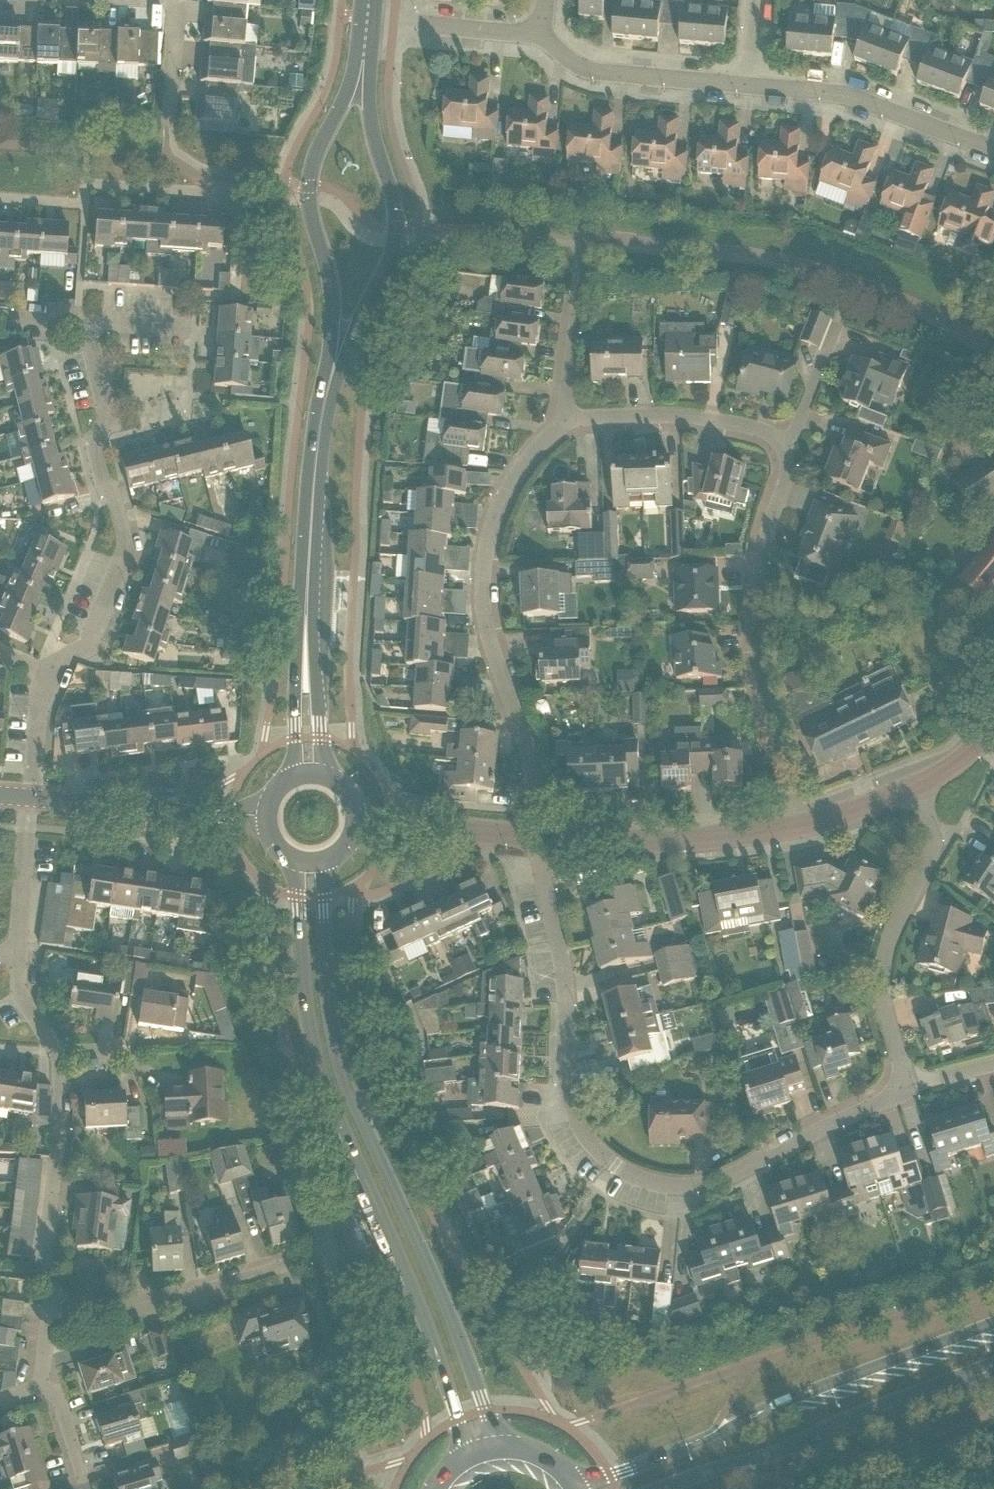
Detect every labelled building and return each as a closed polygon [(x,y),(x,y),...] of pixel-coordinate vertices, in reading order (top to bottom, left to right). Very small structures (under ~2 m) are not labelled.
[(300,10),(313,11),(314,0),(301,0),(300,10)] [(580,18),(603,20),(605,0),(582,0),(580,18)] [(639,1),(627,0),(616,0),(615,18),(613,37),(635,39),(639,1)] [(658,41),(661,3),(639,1),(635,39),(658,41)] [(248,6),(207,2),(213,3),(211,21),(205,21),(203,42),(256,47),(258,27),(246,26),(246,24),(245,24),(246,6),(248,6)] [(836,20),(835,28),(850,29),(855,7),(837,5),(837,7),(836,20)] [(702,46),(706,8),(683,6),(680,44),(702,46)] [(855,7),(850,29),(864,34),(868,25),(872,13),(855,7)] [(727,19),(728,10),(706,8),(702,46),(725,48),(727,19)] [(738,19),(739,10),(728,9),(728,10),(727,19),(738,19)] [(810,55),(813,18),(791,16),(787,53),(810,55)] [(832,57),(836,20),(813,18),(810,55),(832,57)] [(992,34),(993,22),(984,21),(983,34),(992,34)] [(19,22),(0,22),(0,62),(36,64),(38,23),(37,23),(37,29),(19,28),(19,22)] [(59,30),(59,24),(38,23),(36,64),(57,65),(56,75),(75,76),(76,65),(78,25),(77,24),(77,30),(59,30)] [(99,31),(99,25),(78,25),(76,65),(95,66),(95,71),(115,72),(115,79),(116,79),(118,26),(117,26),(117,32),(99,31)] [(876,68),(889,32),(868,25),(864,34),(855,60),(876,68)] [(138,33),(139,27),(118,26),(116,79),(137,79),(137,66),(157,67),(158,33),(138,33)] [(910,39),(906,50),(917,54),(922,40),(925,33),(914,29),(910,39)] [(904,57),(910,39),(889,32),(876,68),(897,76),(904,57)] [(922,40),(917,54),(927,57),(930,47),(934,36),(925,33),(922,40)] [(983,34),(977,52),(987,55),(992,34),(983,34)] [(252,85),(256,47),(203,42),(209,43),(208,61),(202,61),(200,81),(240,85),(240,84),(252,85)] [(938,91),(952,55),(931,47),(924,65),(917,83),(938,91)] [(973,62),(969,73),(980,77),(985,63),(988,56),(987,55),(977,52),(973,62)] [(967,80),(973,62),(952,55),(938,91),(960,99),(967,80)] [(980,77),(990,81),(993,71),(993,70),(993,58),(988,56),(985,63),(980,77)] [(993,71),(990,81),(980,107),(993,112),(993,71)] [(486,111),(489,79),(471,78),(470,93),(447,91),(443,126),(483,130),(482,140),(495,141),(498,112),(486,111)] [(240,86),(240,85),(200,81),(200,82),(206,83),(204,101),(198,100),(196,122),(237,126),(239,104),(237,104),(239,86),(240,86)] [(546,131),(549,99),(531,97),(530,113),(510,111),(507,146),(543,149),(542,159),(555,160),(558,132),(546,131)] [(113,127),(114,99),(101,99),(100,126),(113,127)] [(610,146),(613,114),(595,112),(594,128),(571,126),(567,160),(607,164),(606,174),(619,175),(622,147),(610,146)] [(115,113),(115,126),(133,127),(134,115),(115,113)] [(675,152),(678,120),(660,118),(659,134),(636,132),(632,167),(672,170),(672,180),(685,181),(687,153),(675,152)] [(736,157),(739,125),(721,124),(720,139),(701,138),(697,173),(733,176),(732,186),(745,188),(748,159),(736,157)] [(797,163),(800,131),(782,129),(781,145),(762,143),(758,178),(794,181),(793,191),(806,192),(809,164),(797,163)] [(865,179),(876,149),(859,143),(854,157),(832,149),(820,182),(857,196),(854,206),(866,210),(876,183),(865,179)] [(922,200),(933,171),(916,164),(911,179),(893,172),(881,205),(905,214),(901,223),(899,232),(920,240),(933,204),(922,200)] [(993,194),(993,193),(978,187),(972,201),(950,193),(938,226),(960,235),(954,249),(986,261),(993,240),(993,227),(983,223),(993,194)] [(146,243),(148,210),(132,209),(131,216),(122,216),(120,248),(130,249),(130,242),(146,243)] [(146,243),(145,256),(170,257),(170,251),(173,219),(164,219),(164,212),(148,210),(146,243)] [(120,248),(122,216),(97,214),(94,246),(120,248)] [(222,248),(224,216),(207,214),(207,222),(198,221),(196,253),(206,254),(207,247),(222,248)] [(196,253),(198,221),(173,219),(170,251),(196,253)] [(40,257),(43,223),(26,222),(26,229),(17,229),(15,262),(25,262),(25,256),(40,257)] [(43,223),(40,257),(65,259),(64,263),(75,264),(76,249),(66,249),(68,225),(43,223)] [(17,229),(0,227),(0,261),(15,262),(17,229)] [(117,284),(118,267),(109,267),(108,284),(117,284)] [(127,285),(128,268),(118,267),(117,284),(127,285)] [(28,270),(27,284),(36,285),(37,270),(28,270)] [(168,288),(169,271),(159,270),(158,287),(168,288)] [(178,288),(179,271),(169,271),(168,288),(178,288)] [(230,275),(229,275),(220,274),(218,291),(228,292),(230,275)] [(479,304),(477,313),(539,322),(540,321),(519,318),(521,306),(541,309),(545,284),(505,279),(502,294),(497,293),(490,299),(485,299),(479,304)] [(21,302),(23,285),(13,284),(11,301),(21,302)] [(737,328),(741,309),(745,290),(728,290),(720,324),(737,328)] [(266,313),(267,304),(256,304),(255,312),(266,313)] [(249,337),(251,312),(219,309),(217,335),(249,337)] [(820,350),(832,320),(811,312),(800,342),(820,350)] [(467,350),(525,357),(514,355),(515,343),(536,346),(539,322),(477,313),(477,314),(499,317),(498,331),(492,330),(489,352),(467,349),(467,350)] [(717,359),(717,339),(717,335),(705,335),(705,325),(660,325),(660,342),(666,342),(666,379),(687,379),(687,383),(711,383),(711,359),(717,359)] [(248,363),(249,337),(217,335),(216,360),(248,363)] [(279,348),(280,339),(267,338),(266,347),(279,348)] [(642,377),(642,341),(612,341),(612,346),(593,346),(593,383),(619,383),(619,377),(642,377)] [(0,358),(0,366),(4,383),(36,375),(43,374),(37,349),(0,358)] [(797,361),(777,356),(749,349),(738,390),(758,395),(759,391),(787,398),(797,361)] [(453,385),(452,385),(506,392),(499,391),(501,379),(521,381),(525,357),(467,350),(465,371),(476,372),(474,387),(453,385)] [(273,351),(272,363),(279,363),(280,352),(273,351)] [(901,359),(916,365),(918,357),(904,351),(901,359)] [(891,408),(908,366),(884,357),(880,369),(853,358),(841,387),(849,390),(845,401),(861,408),(856,419),(883,429),(888,417),(870,411),(874,402),(891,408)] [(246,388),(248,363),(216,360),(214,386),(246,388)] [(45,383),(38,384),(36,375),(4,383),(6,390),(11,389),(16,407),(49,398),(45,383)] [(395,380),(393,396),(409,398),(411,382),(395,380)] [(447,398),(444,422),(487,428),(487,427),(480,426),(482,414),(502,417),(506,392),(452,385),(451,398),(447,398)] [(46,416),(53,414),(49,398),(16,407),(20,421),(11,423),(14,433),(48,425),(46,416)] [(957,412),(960,402),(950,398),(946,408),(957,412)] [(427,435),(423,465),(441,466),(461,467),(463,449),(484,452),(487,428),(444,422),(441,437),(427,435)] [(20,457),(54,449),(48,425),(14,433),(20,457)] [(892,445),(869,436),(850,429),(840,455),(834,453),(823,479),(860,493),(870,465),(882,470),(892,445)] [(246,435),(221,441),(229,473),(253,466),(254,471),(264,468),(261,453),(251,456),(246,435)] [(205,480),(197,447),(195,440),(170,446),(179,479),(201,473),(203,481),(205,480)] [(205,480),(229,473),(221,441),(197,447),(205,480)] [(176,480),(179,479),(170,446),(146,453),(153,484),(176,478),(176,480)] [(63,456),(56,458),(54,449),(20,457),(23,468),(31,466),(35,480),(67,472),(63,456)] [(129,490),(153,484),(146,453),(121,459),(129,490)] [(993,491),(993,455),(953,483),(970,508),(993,491)] [(672,509),(670,479),(670,459),(642,460),(644,504),(656,503),(656,509),(672,509)] [(694,479),(688,479),(689,495),(695,495),(695,499),(706,502),(704,510),(733,516),(736,504),(745,507),(749,492),(739,489),(745,467),(714,459),(711,470),(694,466),(694,479)] [(630,504),(644,504),(642,460),(614,461),(616,510),(631,510),(630,504)] [(466,473),(446,472),(432,471),(430,493),(419,492),(419,493),(466,496),(467,482),(465,482),(466,473)] [(35,480),(23,483),(29,508),(41,505),(54,502),(73,497),(67,472),(35,480)] [(395,478),(394,478),(385,478),(384,490),(393,491),(394,491),(395,478)] [(554,506),(547,507),(548,533),(581,532),(581,531),(592,531),(591,504),(590,504),(589,484),(575,485),(576,488),(554,488),(554,506)] [(394,491),(393,491),(384,490),(383,503),(393,503),(394,491)] [(466,496),(419,493),(417,514),(452,516),(452,508),(454,508),(455,495),(466,496)] [(803,561),(797,576),(825,587),(831,572),(837,575),(859,518),(834,509),(815,502),(804,531),(808,533),(798,559),(803,561)] [(185,512),(158,504),(162,517),(168,518),(182,523),(185,512)] [(672,560),(686,559),(684,513),(670,513),(672,560)] [(451,525),(452,516),(417,514),(415,536),(452,538),(453,525),(451,525)] [(628,556),(618,557),(616,514),(604,515),(605,536),(605,543),(606,561),(606,562),(627,561),(628,561),(628,556)] [(198,516),(195,527),(212,532),(215,521),(198,516)] [(228,537),(231,526),(215,521),(212,532),(228,537)] [(390,534),(391,521),(382,521),(381,533),(390,534)] [(993,594),(993,522),(976,543),(984,550),(958,581),(985,604),(993,594)] [(48,531),(33,525),(31,525),(27,534),(35,537),(24,560),(27,561),(56,574),(66,550),(44,541),(48,531)] [(160,533),(155,549),(162,551),(160,557),(191,567),(192,563),(193,559),(188,558),(193,543),(186,541),(160,533)] [(389,547),(390,534),(381,533),(380,546),(389,547)] [(415,536),(411,535),(409,557),(444,559),(444,551),(446,551),(447,538),(452,539),(452,538),(415,536)] [(579,537),(579,547),(580,562),(588,562),(605,562),(605,536),(593,536),(579,537)] [(184,588),(191,567),(160,557),(153,579),(184,588)] [(443,568),(444,559),(409,557),(407,578),(444,581),(445,568),(443,568)] [(56,574),(27,561),(24,560),(18,574),(13,572),(9,581),(11,581),(40,594),(43,586),(50,588),(56,574)] [(628,582),(655,581),(654,560),(628,561),(627,561),(628,571),(628,582)] [(614,572),(628,571),(627,561),(606,562),(592,562),(579,563),(576,563),(577,579),(595,578),(595,582),(615,582),(614,572)] [(383,564),(378,564),(373,564),(372,576),(382,577),(383,564)] [(675,613),(718,611),(717,570),(673,571),(675,613)] [(381,590),(382,577),(372,576),(371,589),(381,590)] [(561,597),(572,597),(571,577),(522,578),(524,617),(561,615),(561,597)] [(443,594),(444,581),(407,578),(405,600),(407,600),(441,603),(441,594),(443,594)] [(179,605),(184,588),(153,579),(149,592),(142,590),(137,606),(167,615),(171,603),(179,605)] [(11,581),(9,581),(0,602),(0,604),(1,605),(30,617),(40,594),(11,581)] [(226,590),(226,600),(243,601),(244,591),(226,590)] [(243,610),(243,601),(226,600),(225,609),(243,610)] [(441,603),(407,600),(405,600),(403,622),(405,622),(446,625),(446,624),(441,624),(442,611),(440,611),(441,603)] [(1,605),(0,604),(0,644),(1,644),(5,635),(27,644),(33,628),(26,626),(30,617),(1,605)] [(163,630),(167,615),(137,606),(133,621),(139,623),(137,632),(168,642),(171,632),(163,630)] [(384,621),(385,608),(376,607),(375,620),(384,621)] [(383,633),(384,621),(375,620),(374,632),(383,633)] [(446,625),(405,622),(403,622),(409,623),(407,643),(408,644),(443,646),(443,638),(445,638),(446,625)] [(632,627),(620,627),(621,639),(632,639),(632,627)] [(165,653),(168,642),(137,632),(134,640),(127,638),(122,654),(154,664),(158,650),(165,653)] [(715,649),(707,649),(707,636),(670,637),(671,663),(675,663),(676,679),(721,677),(721,664),(715,664),(715,649)] [(240,641),(223,640),(222,650),(240,651),(240,641)] [(580,669),(591,669),(589,640),(548,642),(548,653),(541,653),(542,684),(581,682),(580,669)] [(443,646),(408,644),(407,643),(405,665),(407,665),(454,669),(454,668),(455,659),(444,658),(444,655),(442,655),(443,646)] [(239,661),(240,651),(222,650),(222,659),(239,661)] [(381,664),(382,651),(373,650),(372,663),(381,664)] [(380,676),(381,664),(372,663),(372,676),(380,676)] [(454,669),(407,665),(405,665),(405,667),(418,668),(416,688),(451,690),(452,682),(454,682),(454,669)] [(854,749),(916,720),(890,667),(863,680),(865,684),(795,717),(818,767),(843,755),(845,760),(857,754),(854,749)] [(634,671),(621,671),(622,692),(634,692),(634,671)] [(805,671),(778,679),(784,700),(811,691),(808,683),(805,671)] [(95,672),(95,680),(110,681),(111,673),(95,672)] [(120,674),(115,674),(111,673),(110,681),(109,690),(119,691),(120,674)] [(129,692),(130,675),(120,674),(119,691),(129,692)] [(169,688),(170,677),(152,676),(151,687),(169,688)] [(195,690),(196,679),(178,678),(177,689),(195,690)] [(225,692),(225,681),(196,679),(195,690),(225,692)] [(450,699),(451,690),(416,688),(414,710),(451,713),(452,699),(450,699)] [(380,708),(390,708),(384,694),(376,698),(380,708)] [(647,695),(633,695),(634,725),(648,725),(647,695)] [(76,754),(101,751),(97,720),(97,719),(95,705),(70,708),(71,718),(61,719),(63,735),(73,733),(76,754)] [(147,713),(151,745),(176,742),(176,749),(177,749),(172,710),(147,713)] [(177,749),(202,746),(198,714),(174,717),(173,710),(172,710),(177,749)] [(198,714),(202,746),(228,743),(224,711),(198,714)] [(142,746),(151,745),(147,713),(137,714),(137,722),(123,723),(127,755),(143,753),(142,746)] [(447,733),(449,719),(411,715),(409,734),(432,736),(432,731),(447,733)] [(97,719),(97,720),(101,751),(110,750),(111,757),(127,755),(123,723),(109,725),(108,718),(97,719)] [(703,768),(702,741),(701,729),(675,730),(676,756),(662,757),(663,790),(691,789),(691,768),(703,768)] [(728,740),(702,741),(702,729),(701,729),(702,741),(703,768),(715,768),(715,788),(743,787),(742,755),(729,756),(728,740)] [(499,737),(479,735),(463,733),(461,747),(448,746),(446,760),(459,761),(496,765),(499,737)] [(625,752),(598,753),(599,792),(628,791),(627,781),(639,780),(638,760),(637,742),(625,743),(625,752)] [(570,745),(558,745),(559,781),(571,781),(571,793),(599,792),(598,753),(571,754),(570,745)] [(493,793),(496,765),(459,761),(457,776),(447,775),(444,800),(468,802),(469,790),(493,793)] [(965,884),(981,895),(993,904),(993,851),(989,860),(983,856),(965,884)] [(871,891),(880,872),(852,858),(846,870),(829,862),(795,869),(801,899),(829,894),(833,896),(831,901),(864,917),(875,894),(871,891)] [(110,908),(116,868),(104,867),(103,871),(92,870),(91,878),(84,877),(83,879),(73,877),(73,876),(72,876),(71,888),(69,900),(67,911),(66,923),(64,935),(62,947),(71,949),(74,929),(92,932),(96,906),(110,908)] [(117,873),(117,869),(116,868),(110,908),(111,908),(110,917),(131,920),(133,912),(138,876),(117,873)] [(162,880),(163,874),(139,870),(138,877),(138,876),(133,912),(131,920),(139,922),(140,913),(155,915),(160,880),(162,880)] [(160,880),(155,915),(178,918),(183,883),(184,877),(163,874),(162,880),(160,880)] [(71,888),(72,876),(62,875),(60,886),(71,888)] [(675,875),(660,879),(672,922),(687,918),(675,875)] [(714,892),(699,895),(703,914),(706,935),(722,933),(721,927),(749,922),(749,926),(761,924),(780,921),(773,880),(758,883),(757,876),(713,884),(714,892)] [(178,918),(176,930),(182,931),(184,919),(200,922),(199,934),(212,936),(216,909),(204,907),(206,891),(208,882),(194,880),(193,885),(183,883),(178,918)] [(498,897),(489,902),(479,880),(456,891),(459,897),(472,926),(473,926),(478,939),(490,933),(484,920),(482,921),(479,916),(492,909),(495,916),(505,912),(498,897)] [(71,888),(60,886),(48,884),(46,896),(69,900),(71,888)] [(642,913),(640,906),(635,887),(607,894),(610,907),(590,912),(593,927),(591,928),(594,942),(635,932),(630,916),(642,913)] [(67,911),(69,900),(46,896),(45,908),(67,911)] [(449,937),(472,926),(459,897),(436,908),(449,937)] [(425,905),(410,912),(424,942),(427,948),(440,942),(442,944),(451,940),(449,937),(436,908),(428,911),(425,905)] [(66,923),(67,911),(45,908),(43,920),(66,923)] [(974,921),(957,916),(938,911),(929,944),(924,943),(918,964),(960,974),(966,953),(981,958),(988,930),(973,926),(974,921)] [(401,953),(424,942),(410,912),(386,922),(396,944),(387,948),(394,962),(403,958),(401,953)] [(64,935),(66,923),(43,920),(41,932),(64,935)] [(62,947),(64,935),(41,932),(39,944),(62,947)] [(633,933),(635,933),(635,932),(594,942),(602,971),(653,957),(650,944),(637,947),(633,933)] [(126,957),(127,948),(110,945),(109,955),(126,957)] [(686,947),(655,955),(659,971),(690,963),(686,947)] [(149,960),(150,952),(133,949),(131,958),(149,960)] [(798,952),(782,955),(786,972),(789,972),(801,969),(799,958),(798,952)] [(170,971),(172,955),(155,953),(154,962),(169,964),(169,970),(170,971)] [(187,965),(188,957),(172,955),(170,971),(190,973),(191,966),(187,965)] [(467,976),(477,972),(470,956),(460,961),(467,976)] [(803,980),(817,977),(813,956),(799,958),(801,969),(803,980)] [(481,975),(481,1005),(490,1006),(523,1007),(524,981),(519,981),(520,958),(504,965),(481,975)] [(454,974),(441,979),(444,986),(467,976),(460,961),(450,965),(454,974)] [(133,971),(134,965),(120,963),(119,974),(133,976),(133,971)] [(191,966),(190,973),(196,974),(200,975),(201,964),(191,963),(191,966)] [(690,963),(659,971),(663,986),(694,978),(690,963)] [(133,976),(132,983),(144,985),(147,967),(134,965),(133,971),(133,976)] [(791,982),(802,980),(803,980),(801,969),(789,972),(791,982)] [(196,974),(194,986),(204,987),(213,1014),(225,1010),(214,977),(213,976),(211,976),(200,975),(196,974)] [(106,981),(94,979),(75,976),(70,1007),(97,1011),(96,1019),(114,1022),(119,990),(105,988),(106,981)] [(796,1022),(813,1017),(802,980),(785,986),(796,1022)] [(612,1028),(660,1016),(652,986),(604,998),(612,1028)] [(785,986),(764,993),(782,1054),(804,1048),(796,1022),(785,986)] [(419,989),(410,993),(413,1000),(422,996),(419,989)] [(971,991),(972,1005),(959,1009),(958,1006),(938,1012),(937,1008),(918,1014),(930,1051),(983,1034),(982,1031),(993,1028),(986,1005),(993,1005),(993,989),(971,991)] [(183,1032),(188,994),(173,991),(172,999),(142,995),(138,1025),(183,1032)] [(416,1012),(438,1009),(437,996),(414,1006),(416,1012)] [(523,1007),(490,1006),(481,1005),(478,1005),(477,1018),(489,1019),(488,1031),(521,1032),(523,1007)] [(441,1035),(438,1010),(438,1009),(416,1012),(427,1036),(441,1035)] [(848,1052),(859,1049),(849,1015),(829,1021),(834,1036),(815,1041),(827,1080),(840,1076),(838,1070),(852,1066),(848,1052)] [(671,1063),(660,1017),(660,1016),(612,1028),(607,1029),(608,1035),(613,1033),(620,1062),(628,1060),(631,1073),(671,1063)] [(521,1048),(521,1032),(488,1031),(488,1045),(480,1045),(480,1056),(520,1057),(513,1056),(513,1048),(521,1048)] [(719,1034),(706,1037),(709,1050),(722,1046),(719,1034)] [(429,1062),(448,1060),(446,1049),(428,1051),(429,1062)] [(774,1050),(738,1061),(743,1078),(748,1096),(754,1115),(791,1104),(788,1094),(805,1089),(799,1070),(794,1056),(777,1061),(774,1050)] [(519,1082),(520,1057),(480,1056),(479,1081),(519,1082)] [(190,1123),(224,1122),(221,1073),(188,1075),(188,1091),(180,1092),(179,1088),(164,1089),(166,1118),(190,1117),(190,1123)] [(443,1084),(445,1084),(444,1073),(425,1075),(427,1086),(443,1084)] [(14,1077),(0,1074),(0,1110),(8,1111),(14,1077)] [(37,1087),(38,1076),(25,1074),(24,1078),(14,1077),(8,1111),(30,1115),(30,1126),(50,1126),(50,1087),(37,1087)] [(519,1091),(511,1091),(512,1083),(519,1083),(519,1082),(479,1081),(473,1080),(469,1081),(468,1092),(486,1093),(486,1107),(518,1108),(519,1091)] [(443,1084),(427,1086),(428,1095),(444,1093),(443,1084)] [(140,1108),(125,1109),(124,1094),(84,1096),(85,1128),(125,1126),(125,1141),(141,1140),(140,1108)] [(673,1105),(673,1098),(651,1098),(651,1144),(679,1144),(679,1139),(707,1139),(707,1105),(673,1105)] [(989,1131),(982,1109),(954,1117),(965,1152),(982,1147),(986,1159),(993,1157),(993,1130),(989,1131)] [(432,1123),(449,1121),(449,1113),(432,1114),(432,1123)] [(949,1157),(965,1152),(954,1117),(928,1126),(935,1147),(928,1149),(936,1175),(953,1169),(949,1157)] [(444,1157),(471,1145),(460,1122),(432,1125),(433,1134),(444,1157)] [(488,1169),(531,1151),(521,1127),(491,1140),(480,1145),(485,1157),(484,1160),(488,1169)] [(893,1136),(865,1145),(878,1184),(882,1198),(895,1194),(898,1193),(902,1195),(907,1213),(919,1220),(923,1218),(925,1227),(934,1224),(931,1214),(921,1183),(913,1153),(899,1157),(893,1136)] [(185,1140),(157,1141),(157,1157),(185,1157),(185,1140)] [(273,1142),(264,1145),(266,1152),(272,1155),(277,1154),(273,1142)] [(18,1155),(18,1144),(2,1144),(2,1154),(18,1155)] [(848,1183),(837,1187),(846,1217),(847,1221),(860,1217),(857,1206),(870,1202),(882,1199),(882,1198),(878,1184),(865,1145),(839,1153),(848,1183)] [(266,1190),(256,1193),(242,1147),(224,1150),(233,1179),(234,1182),(233,1182),(243,1214),(255,1210),(262,1232),(266,1231),(271,1247),(298,1239),(286,1201),(271,1205),(266,1190)] [(234,1182),(233,1179),(224,1150),(208,1153),(218,1187),(233,1182),(234,1182)] [(531,1169),(537,1166),(531,1151),(488,1169),(488,1170),(495,1167),(500,1180),(504,1190),(534,1177),(531,1169)] [(41,1175),(42,1161),(19,1160),(17,1172),(41,1175)] [(169,1195),(184,1193),(179,1161),(164,1163),(169,1195)] [(39,1187),(41,1175),(17,1172),(16,1184),(39,1187)] [(838,1192),(827,1195),(821,1175),(794,1183),(804,1218),(806,1224),(818,1220),(820,1229),(847,1221),(836,1187),(838,1192)] [(514,1213),(543,1200),(534,1177),(504,1190),(493,1194),(498,1206),(509,1202),(514,1213)] [(937,1178),(921,1183),(931,1214),(947,1209),(937,1178)] [(806,1224),(804,1218),(794,1183),(767,1192),(778,1228),(766,1231),(768,1237),(777,1265),(791,1261),(784,1241),(795,1237),(792,1228),(806,1224)] [(38,1199),(39,1187),(16,1184),(14,1196),(38,1199)] [(117,1201),(118,1189),(94,1186),(93,1198),(77,1196),(75,1216),(80,1217),(76,1248),(111,1252),(115,1216),(127,1218),(129,1202),(117,1201)] [(465,1206),(481,1199),(477,1190),(461,1197),(465,1206)] [(36,1211),(38,1199),(14,1196),(13,1208),(36,1211)] [(523,1235),(511,1239),(517,1254),(518,1253),(557,1237),(558,1237),(553,1225),(560,1222),(559,1220),(561,1219),(563,1216),(560,1209),(557,1208),(555,1209),(550,1197),(543,1200),(514,1213),(523,1235)] [(469,1215),(485,1208),(481,1199),(465,1206),(469,1215)] [(244,1255),(241,1245),(229,1206),(213,1211),(218,1227),(204,1232),(214,1264),(244,1255)] [(35,1222),(36,1211),(13,1208),(12,1220),(35,1222)] [(178,1233),(181,1232),(179,1214),(162,1216),(163,1227),(150,1228),(153,1273),(181,1271),(178,1233)] [(768,1237),(757,1240),(751,1219),(723,1228),(736,1267),(752,1262),(755,1269),(765,1266),(772,1288),(783,1285),(777,1265),(768,1237)] [(34,1234),(35,1222),(12,1220),(10,1232),(34,1234)] [(740,1281),(736,1267),(723,1228),(697,1236),(703,1255),(688,1259),(690,1267),(688,1268),(691,1279),(694,1278),(696,1286),(724,1277),(727,1285),(740,1281)] [(32,1246),(34,1234),(10,1232),(9,1244),(32,1246)] [(369,1259),(375,1257),(369,1242),(363,1245),(369,1259)] [(31,1259),(32,1246),(9,1244),(7,1256),(31,1259)] [(605,1295),(606,1286),(609,1254),(610,1247),(584,1244),(583,1262),(576,1262),(573,1263),(571,1281),(573,1283),(595,1285),(594,1301),(604,1303),(605,1295)] [(631,1282),(635,1250),(619,1248),(618,1255),(609,1254),(606,1286),(615,1287),(616,1280),(631,1282)] [(657,1285),(661,1253),(635,1250),(631,1282),(657,1285)] [(652,1323),(653,1325),(656,1332),(672,1326),(669,1318),(671,1304),(672,1295),(655,1293),(652,1323)] [(604,1303),(604,1305),(615,1307),(616,1296),(605,1295),(604,1303)] [(672,1326),(702,1315),(694,1295),(671,1304),(669,1318),(672,1326)] [(266,1358),(317,1343),(303,1298),(274,1307),(276,1312),(266,1316),(262,1305),(231,1315),(240,1344),(261,1338),(266,1358)] [(23,1303),(7,1301),(2,1301),(1,1315),(22,1318),(23,1303)] [(601,1333),(603,1315),(569,1311),(578,1330),(601,1333)] [(22,1318),(1,1315),(0,1320),(0,1338),(14,1340),(15,1331),(20,1332),(22,1318)] [(173,1355),(166,1334),(165,1329),(150,1333),(158,1359),(173,1355)] [(608,1340),(625,1342),(626,1332),(609,1330),(608,1340)] [(14,1340),(0,1338),(0,1346),(13,1348),(14,1340)] [(17,1363),(18,1348),(13,1348),(0,1346),(0,1361),(17,1363)] [(133,1380),(129,1365),(124,1350),(91,1360),(92,1365),(80,1369),(88,1394),(133,1380)] [(3,1372),(15,1373),(17,1363),(0,1361),(0,1372),(3,1372)] [(111,1414),(95,1419),(104,1448),(122,1442),(123,1446),(142,1440),(137,1424),(146,1420),(141,1406),(147,1403),(147,1402),(143,1389),(106,1401),(111,1414)] [(174,1434),(189,1431),(183,1400),(168,1404),(174,1434)] [(40,1469),(28,1429),(0,1438),(0,1460),(2,1459),(11,1488),(24,1488),(47,1482),(43,1468),(40,1469)] [(204,1452),(199,1436),(170,1445),(175,1461),(204,1452)] [(160,1480),(154,1461),(136,1467),(137,1470),(113,1477),(117,1488),(154,1488),(152,1482),(160,1480)]
